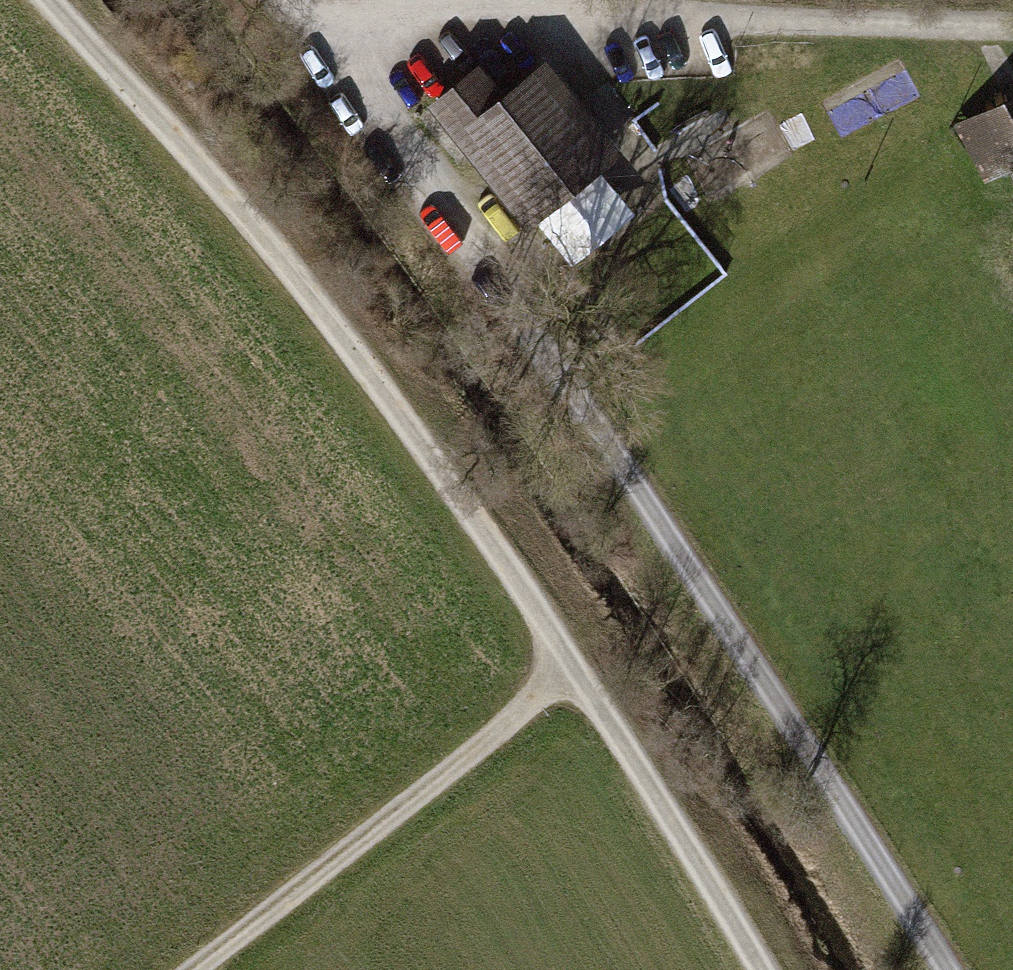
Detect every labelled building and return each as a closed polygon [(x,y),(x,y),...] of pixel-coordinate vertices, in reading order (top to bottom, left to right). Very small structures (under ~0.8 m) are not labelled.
[(622,156),(545,60),(502,95),(477,65),(424,107),(525,233),(622,156)] [(954,126),(984,184),(1012,169),(1012,95),(954,126)]
